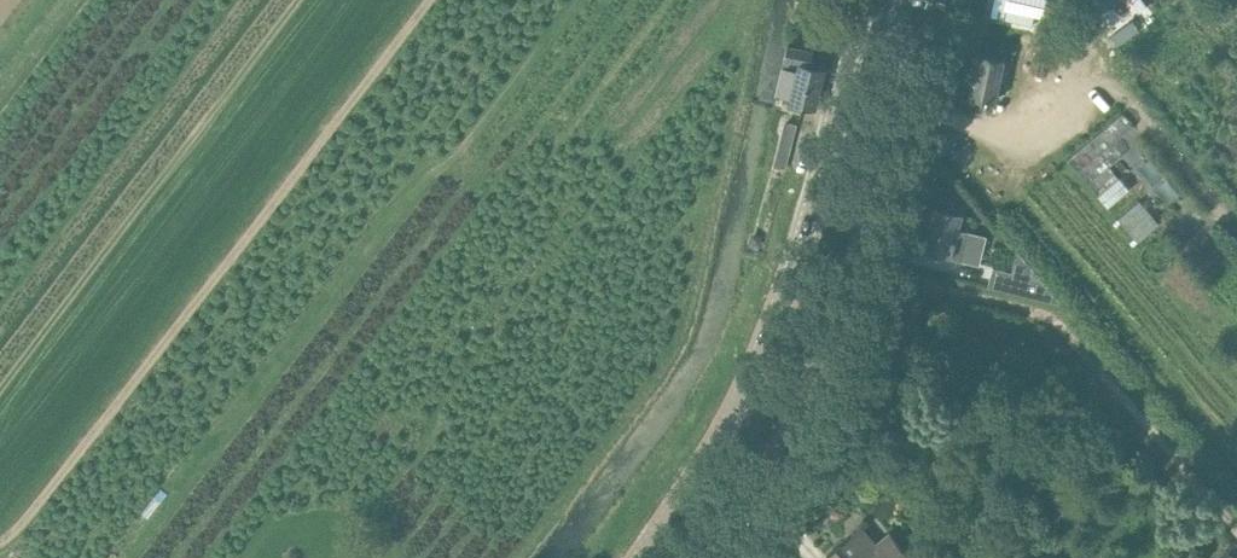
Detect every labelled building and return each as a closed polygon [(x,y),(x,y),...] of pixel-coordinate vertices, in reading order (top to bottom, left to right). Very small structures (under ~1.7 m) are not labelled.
[(936,7),(945,9),(947,0),(938,0),(936,7)] [(990,15),(1004,18),(1032,24),(1034,11),(1006,6),(1008,0),(993,0),(990,15)] [(785,56),(811,62),(813,51),(787,46),(785,56)] [(969,96),(983,99),(995,102),(1005,58),(978,52),(969,96)] [(800,62),(792,98),(791,100),(815,105),(824,67),(800,62)] [(785,121),(779,141),(792,144),(797,124),(785,121)] [(955,143),(945,130),(931,142),(941,155),(955,143)] [(1140,201),(1119,220),(1139,243),(1161,224),(1140,201)] [(932,208),(923,249),(963,258),(969,234),(958,231),(962,215),(932,208)] [(751,235),(749,244),(760,246),(762,234),(754,233),(751,235)] [(1008,251),(998,239),(979,254),(989,266),(1008,251)] [(993,265),(988,283),(1063,303),(1016,248),(1011,270),(993,265)] [(912,557),(889,531),(876,543),(861,526),(827,557),(828,557),(912,557)]
